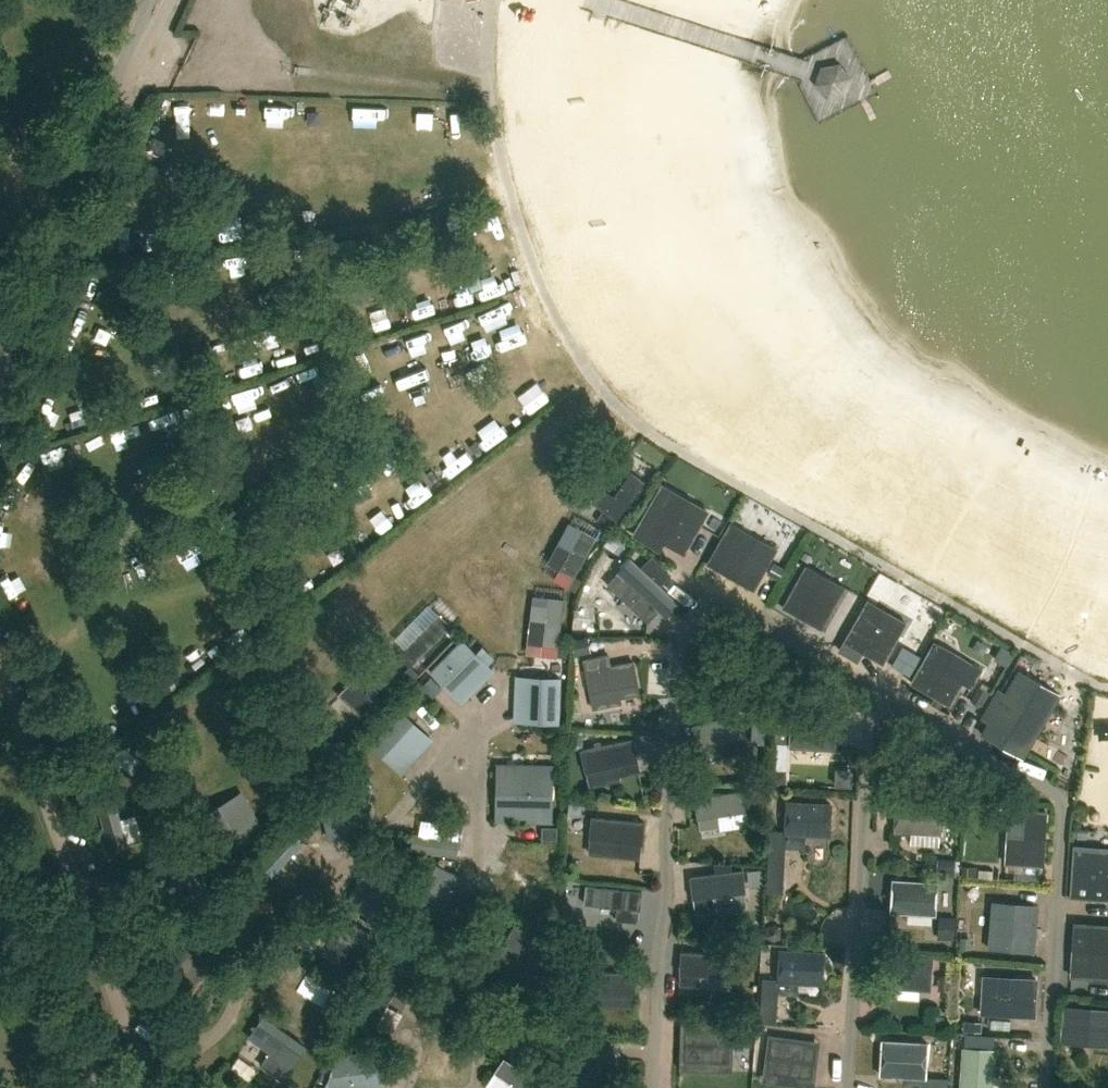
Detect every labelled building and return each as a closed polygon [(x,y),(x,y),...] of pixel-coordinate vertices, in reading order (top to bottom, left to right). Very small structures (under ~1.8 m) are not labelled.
[(662,12),(626,0),(588,0),(584,12),(627,26),(629,20),(657,29),(662,12)] [(442,132),(472,133),(472,108),(442,108),(442,132)] [(481,228),(503,220),(495,200),(474,208),(481,228)] [(514,303),(491,307),(494,329),(517,324),(514,303)] [(512,388),(528,418),(549,406),(534,376),(512,388)] [(490,409),(468,424),(488,453),(511,438),(490,409)] [(447,485),(463,473),(442,446),(426,457),(447,485)] [(395,483),(416,510),(435,495),(414,468),(395,483)] [(605,508),(617,518),(643,482),(631,473),(605,508)] [(638,536),(646,541),(651,533),(683,551),(708,510),(667,486),(638,536)] [(708,562),(753,588),(776,548),(732,522),(708,562)] [(705,525),(693,548),(705,554),(717,531),(705,525)] [(560,568),(574,576),(595,537),(581,529),(560,568)] [(347,536),(329,550),(342,567),(361,552),(347,536)] [(783,604),(820,626),(843,586),(806,565),(783,604)] [(635,609),(631,614),(655,635),(676,611),(626,566),(609,586),(635,609)] [(542,643),(558,644),(563,599),(548,597),(542,643)] [(840,650),(847,654),(853,645),(882,662),(906,621),(869,599),(840,650)] [(449,624),(437,613),(398,655),(409,666),(449,624)] [(432,671),(456,695),(481,671),(469,659),(476,651),(464,639),(432,671)] [(910,681),(948,703),(964,676),(946,665),(954,652),(934,641),(910,681)] [(584,660),(591,691),(619,685),(621,696),(640,692),(637,681),(638,681),(633,661),(606,666),(604,655),(584,660)] [(1061,693),(1019,668),(1005,692),(998,687),(980,717),(987,722),(981,732),(1023,757),(1061,693)] [(523,720),(557,722),(559,676),(542,675),(541,686),(525,685),(523,720)] [(353,706),(363,716),(390,689),(379,678),(353,706)] [(147,690),(133,699),(144,716),(158,707),(147,690)] [(668,700),(648,701),(649,725),(669,724),(668,700)] [(370,742),(395,766),(419,741),(407,729),(414,721),(401,709),(370,742)] [(693,726),(698,746),(701,757),(719,752),(716,742),(744,735),(739,714),(693,726)] [(792,714),(791,745),(835,748),(837,717),(792,714)] [(640,771),(633,738),(581,748),(589,787),(621,781),(620,776),(640,771)] [(654,738),(641,742),(648,769),(662,765),(654,738)] [(496,762),(495,819),(553,820),(554,763),(496,762)] [(627,790),(646,785),(642,772),(623,777),(627,790)] [(322,793),(330,838),(364,831),(357,797),(341,800),(339,789),(322,793)] [(695,796),(698,817),(700,828),(718,825),(717,814),(745,810),(742,790),(695,796)] [(895,830),(939,833),(941,798),(897,796),(895,830)] [(99,806),(111,848),(127,843),(115,801),(99,806)] [(785,831),(829,834),(831,803),(787,801),(785,828),(785,831)] [(205,814),(227,852),(257,833),(240,805),(226,814),(220,805),(205,814)] [(1007,862),(1043,864),(1046,811),(1026,810),(1024,836),(1008,835),(1007,862)] [(131,842),(147,838),(141,814),(125,818),(131,842)] [(595,839),(623,841),(623,852),(641,854),(642,843),(644,822),(596,818),(595,839)] [(546,824),(545,837),(559,838),(559,825),(546,824)] [(767,892),(783,892),(785,831),(785,828),(769,827),(770,829),(767,891),(767,892)] [(258,860),(272,875),(305,845),(291,829),(258,860)] [(412,849),(455,855),(458,840),(414,833),(412,849)] [(791,847),(786,885),(805,887),(810,849),(791,847)] [(1107,898),(1107,873),(1102,873),(1103,849),(1077,847),(1074,896),(1107,898)] [(162,876),(179,906),(210,889),(187,850),(171,859),(177,868),(162,876)] [(417,906),(432,913),(442,893),(449,896),(459,875),(436,865),(417,906)] [(691,876),(693,897),(695,908),(713,906),(712,895),(741,892),(739,871),(691,876)] [(355,906),(370,914),(366,922),(381,930),(406,882),(391,874),(386,883),(371,876),(355,906)] [(890,910),(934,913),(936,878),(892,876),(890,910)] [(592,885),(590,906),(619,908),(619,919),(638,920),(640,888),(592,885)] [(334,932),(375,955),(383,940),(342,917),(334,932)] [(991,950),(1034,953),(1036,921),(993,918),(991,950)] [(1091,976),(1093,952),(1107,953),(1107,924),(1074,922),(1070,975),(1091,976)] [(514,926),(489,967),(528,991),(535,979),(550,989),(558,976),(542,966),(552,950),(514,926)] [(194,960),(207,947),(194,935),(161,970),(186,994),(207,973),(194,960)] [(796,992),(796,981),(821,983),(823,952),(779,950),(777,980),(762,980),(760,1021),(776,1022),(778,991),(796,992)] [(680,983),(698,984),(699,973),(728,975),(729,955),(682,951),(680,972),(680,983)] [(932,956),(886,953),(884,986),(929,990),(932,956)] [(585,992),(614,993),(613,1004),(632,1005),(632,994),(633,994),(634,973),(586,971),(585,992)] [(299,989),(324,1003),(320,1010),(333,1018),(345,997),(306,975),(299,989)] [(984,975),(982,1013),(1034,1016),(1035,996),(998,994),(999,976),(984,975)] [(363,1017),(377,1024),(395,988),(381,981),(363,1017)] [(1061,1040),(1079,1042),(1080,1024),(1107,1026),(1107,1007),(1064,1004),(1061,1040)] [(390,1005),(380,1027),(396,1034),(406,1013),(390,1005)] [(260,1027),(290,1052),(299,1041),(270,1016),(260,1027)] [(689,1042),(733,1046),(734,1029),(691,1025),(689,1042)] [(774,1049),(817,1053),(819,1036),(775,1032),(774,1049)] [(880,1074),(925,1077),(927,1043),(882,1040),(880,1074)] [(994,1049),(964,1046),(961,1087),(991,1087),(994,1049)] [(567,1060),(572,1080),(600,1073),(603,1083),(621,1078),(618,1068),(613,1048),(567,1060)] [(336,1056),(340,1087),(352,1087),(385,1083),(380,1050),(336,1056)] [(521,1087),(542,1087),(544,1084),(505,1057),(495,1070),(521,1087)] [(575,1084),(576,1087),(598,1087),(599,1087),(596,1078),(575,1084)]
